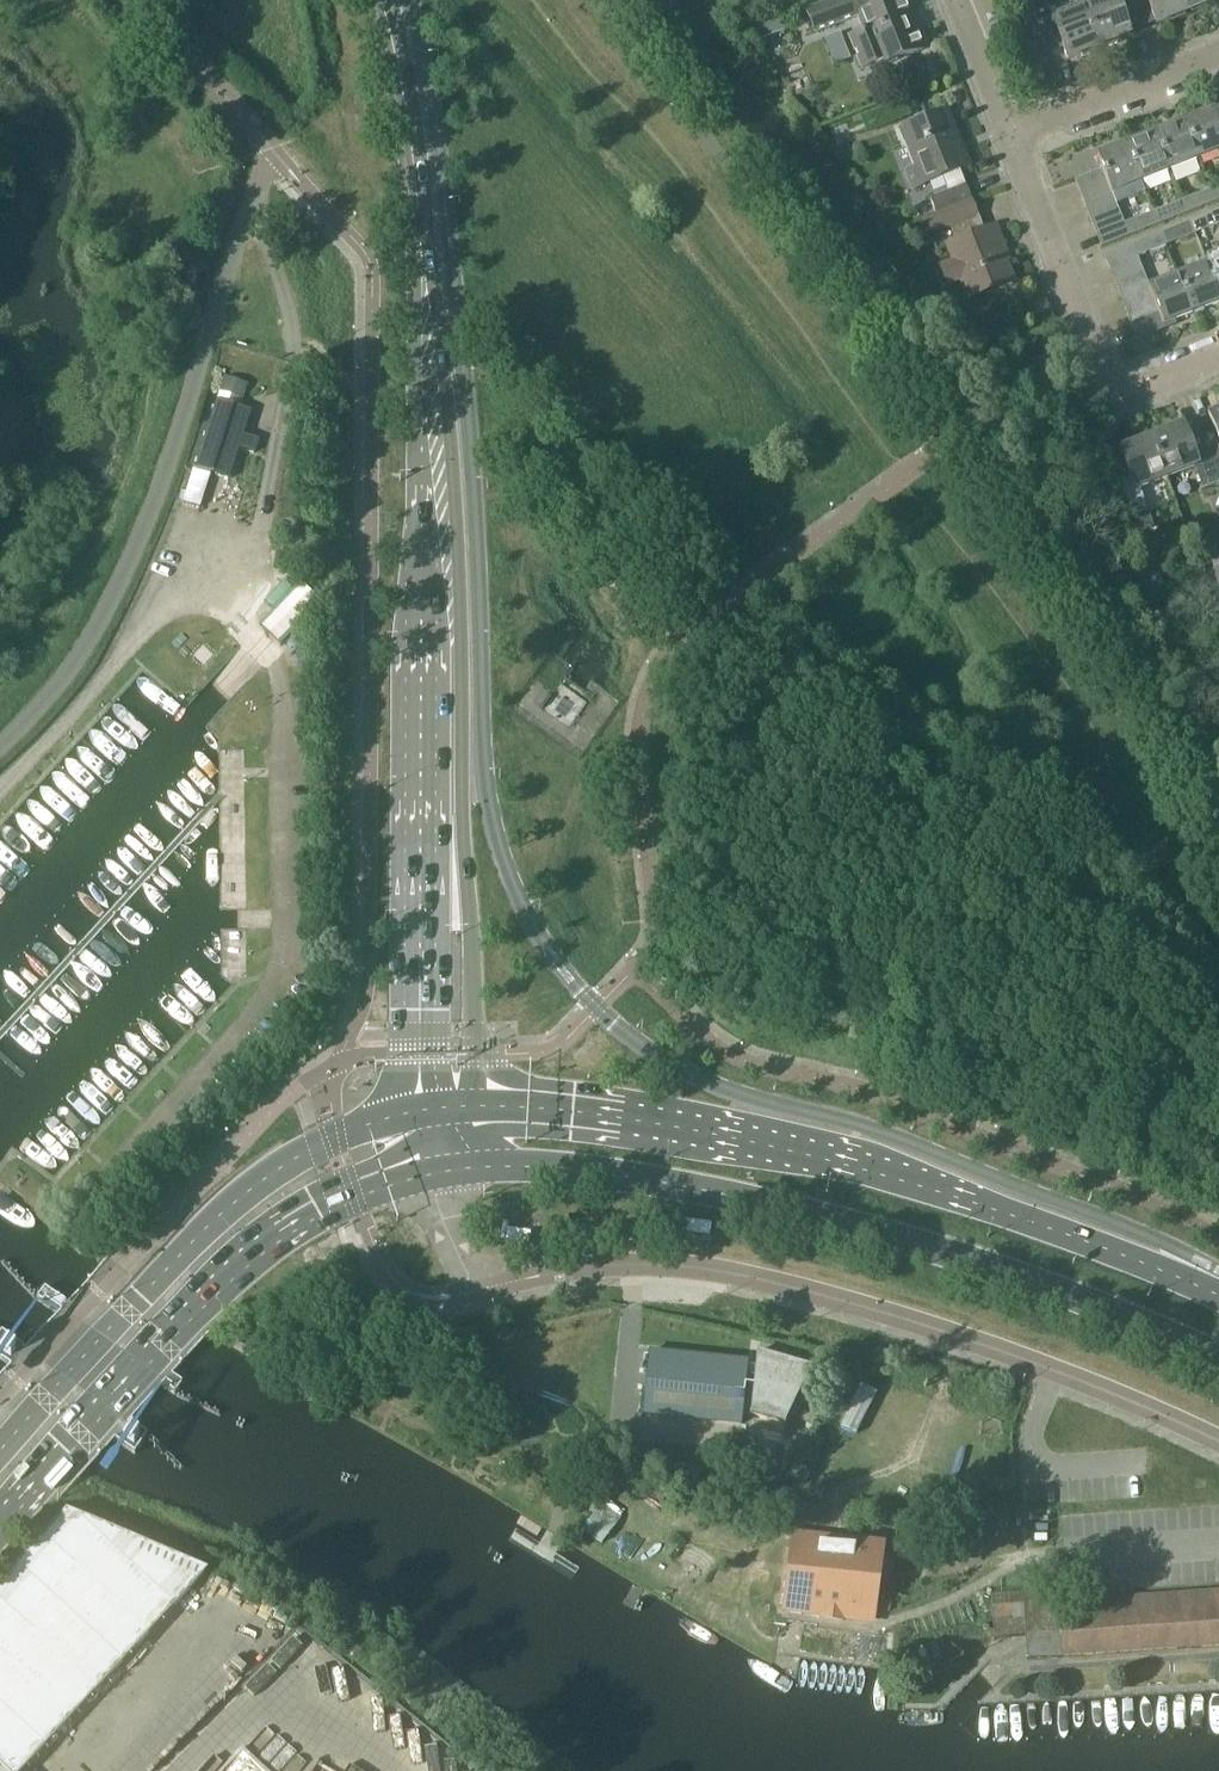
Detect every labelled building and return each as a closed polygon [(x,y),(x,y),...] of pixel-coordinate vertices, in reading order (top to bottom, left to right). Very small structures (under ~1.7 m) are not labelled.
[(805,9),(815,34),(852,19),(859,17),(864,30),(850,36),(856,52),(855,52),(857,56),(863,69),(878,63),(879,68),(924,50),(904,0),(892,0),(884,3),(883,0),(829,0),(805,9)] [(1030,2),(1049,52),(1063,47),(1068,59),(1081,54),(1082,57),(1097,51),(1096,48),(1099,47),(1083,7),(1052,18),(1045,0),(1035,0),(1030,2)] [(1083,7),(1099,47),(1102,46),(1103,49),(1118,43),(1117,40),(1130,35),(1119,9),(1133,3),(1132,0),(1100,0),(1083,7)] [(1157,25),(1170,20),(1169,17),(1184,12),(1184,14),(1188,13),(1183,0),(1147,0),(1157,25)] [(1188,13),(1192,11),(1191,9),(1205,3),(1206,6),(1218,1),(1218,0),(1183,0),(1188,13)] [(769,37),(765,24),(754,27),(757,40),(769,37)] [(1183,121),(1198,159),(1218,151),(1218,127),(1212,110),(1183,121)] [(912,123),(899,128),(905,142),(907,141),(918,168),(908,172),(913,187),(942,176),(948,192),(930,199),(936,214),(971,200),(960,169),(969,166),(947,112),(913,126),(912,123)] [(1183,121),(1154,133),(1170,171),(1198,159),(1183,121)] [(1154,133),(1126,144),(1141,182),(1170,171),(1154,133)] [(1126,144),(1097,155),(1102,169),(1107,182),(1112,194),(1113,193),(1114,195),(1117,204),(1145,193),(1141,182),(1126,144)] [(1102,169),(1074,180),(1080,193),(1107,182),(1102,169)] [(1107,182),(1080,193),(1085,206),(1114,195),(1113,193),(1112,194),(1107,182)] [(1211,190),(1216,202),(1218,201),(1218,187),(1211,190)] [(1216,202),(1211,190),(1182,201),(1187,214),(1216,202)] [(1114,195),(1085,206),(1090,220),(1119,208),(1117,204),(1114,195)] [(936,214),(923,220),(929,234),(951,225),(957,242),(948,245),(954,261),(941,266),(948,284),(961,279),(969,299),(1014,281),(993,227),(984,231),(972,200),(971,200),(936,214)] [(1158,225),(1187,214),(1182,201),(1153,213),(1158,225)] [(1119,208),(1090,220),(1095,233),(1124,222),(1119,208)] [(1190,222),(1195,234),(1218,224),(1218,211),(1190,222)] [(1124,222),(1095,233),(1101,246),(1130,235),(1124,222)] [(1166,245),(1195,234),(1190,222),(1162,234),(1166,245)] [(1162,234),(1133,245),(1138,256),(1166,245),(1162,234)] [(1105,256),(1111,271),(1139,259),(1138,256),(1133,245),(1105,256)] [(1139,259),(1111,271),(1116,284),(1145,273),(1139,259)] [(1207,264),(1218,294),(1218,260),(1208,264),(1207,264)] [(1179,276),(1194,313),(1218,303),(1218,294),(1207,264),(1179,276)] [(1116,284),(1121,298),(1150,287),(1145,273),(1116,284)] [(1179,276),(1150,287),(1155,299),(1159,313),(1164,325),(1194,313),(1179,276)] [(1154,299),(1150,287),(1121,298),(1126,311),(1154,299)] [(1159,313),(1154,299),(1126,311),(1132,324),(1159,313)] [(247,384),(225,377),(221,391),(243,398),(247,384)] [(229,481),(240,447),(255,452),(259,439),(244,434),(251,412),(216,401),(195,470),(229,481)] [(1209,415),(1218,440),(1218,411),(1209,415)] [(1152,437),(1168,477),(1196,466),(1205,488),(1218,484),(1218,479),(1206,447),(1193,452),(1183,425),(1152,437)] [(1130,476),(1117,481),(1131,518),(1145,513),(1137,489),(1168,477),(1152,437),(1120,450),(1130,476)] [(1206,447),(1218,479),(1218,442),(1206,447)] [(0,1331),(0,1351),(2,1352),(0,1354),(0,1356),(136,1451),(149,1432),(1,1329),(0,1331)] [(643,1414),(742,1424),(748,1363),(649,1352),(643,1414)] [(752,1414),(785,1424),(813,1368),(758,1352),(752,1414)] [(614,1529),(621,1517),(597,1501),(587,1515),(591,1518),(582,1531),(602,1544),(613,1528),(614,1529)] [(210,1569),(68,1509),(0,1582),(0,1770),(23,1770),(210,1569)] [(794,1536),(784,1609),(873,1621),(883,1548),(794,1536)] [(1218,1646),(1218,1591),(1058,1602),(1057,1591),(992,1596),(995,1638),(1026,1636),(1028,1660),(1218,1646)]
